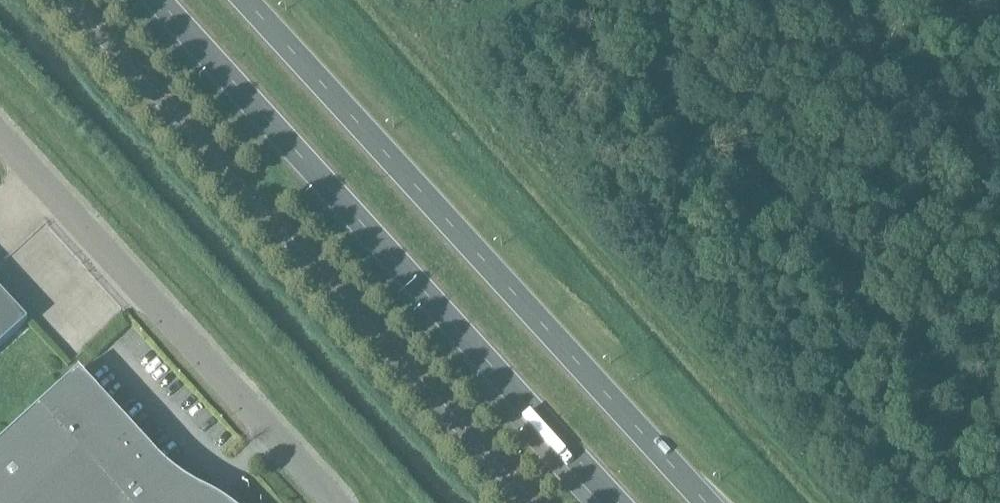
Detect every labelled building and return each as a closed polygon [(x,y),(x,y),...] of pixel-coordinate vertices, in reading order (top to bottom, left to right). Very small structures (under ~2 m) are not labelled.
[(29,322),(0,291),(0,349),(29,322)] [(0,446),(0,502),(198,502),(80,373),(0,446)]
